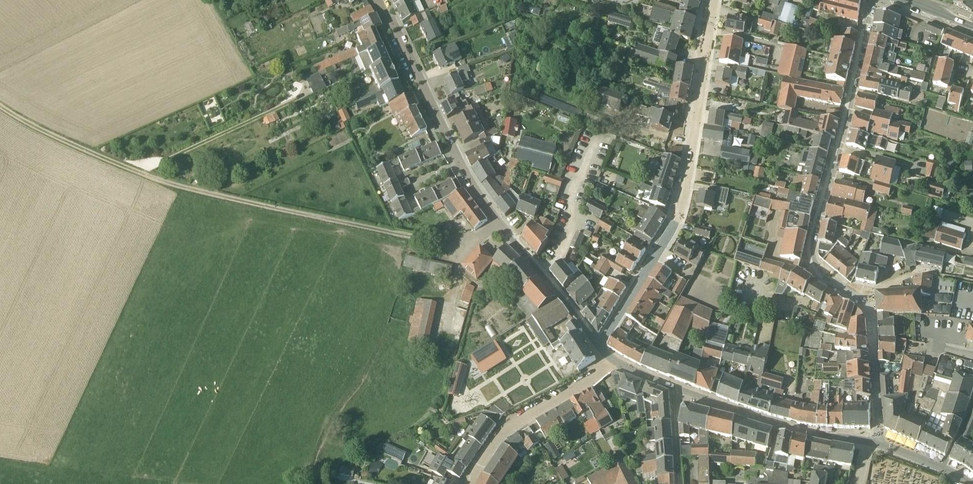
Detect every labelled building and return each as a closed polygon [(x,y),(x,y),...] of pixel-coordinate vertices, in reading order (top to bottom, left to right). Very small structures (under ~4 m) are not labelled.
[(325,0),(329,8),(345,0),(325,0)] [(424,11),(419,0),(409,0),(395,7),(402,23),(410,19),(411,20),(428,14),(426,10),(424,11)] [(680,11),(697,16),(701,0),(683,0),(680,11)] [(778,6),(776,6),(773,15),(763,12),(761,17),(773,21),(779,23),(785,3),(788,4),(789,0),(783,0),(782,0),(780,0),(778,6)] [(820,5),(818,11),(844,18),(858,22),(860,4),(861,0),(821,0),(820,5)] [(972,12),(972,10),(972,0),(956,0),(954,4),(972,12)] [(798,8),(788,4),(785,3),(781,17),(779,23),(792,27),(794,22),(798,8)] [(355,24),(375,15),(370,7),(351,17),(355,24)] [(658,27),(658,28),(671,32),(670,36),(680,39),(680,38),(691,41),(691,40),(690,40),(695,20),(696,20),(696,19),(679,14),(679,15),(654,8),(649,22),(672,29),(672,31),(658,27)] [(802,25),(800,30),(807,31),(810,19),(812,11),(806,9),(802,25)] [(632,27),(634,16),(610,12),(608,23),(632,27)] [(899,30),(901,17),(899,17),(877,12),(874,24),(874,26),(899,30)] [(420,27),(428,44),(440,38),(432,19),(431,19),(428,14),(411,20),(414,27),(424,22),(425,24),(420,27)] [(375,15),(355,24),(336,32),(338,37),(356,30),(355,29),(361,27),(364,34),(375,30),(381,27),(375,15)] [(751,35),(752,29),(753,22),(747,21),(748,19),(735,16),(734,18),(729,17),(726,30),(751,35)] [(773,21),(760,18),(758,25),(765,27),(764,30),(770,31),(773,21)] [(810,19),(807,31),(817,34),(820,22),(810,19)] [(770,34),(777,37),(781,24),(774,22),(770,34)] [(929,23),(927,27),(943,33),(944,29),(929,23)] [(903,31),(899,30),(874,26),(872,36),(896,42),(897,40),(901,40),(903,31)] [(941,37),(943,33),(927,27),(926,31),(941,37)] [(674,57),(680,39),(670,36),(671,32),(658,28),(653,43),(660,45),(658,52),(639,45),(638,48),(677,60),(678,58),(674,57)] [(367,53),(382,47),(375,30),(364,34),(357,37),(360,44),(362,48),(356,51),(355,49),(316,66),(318,73),(335,67),(335,66),(367,53)] [(855,46),(857,32),(856,32),(846,30),(845,34),(844,40),(844,43),(855,46)] [(952,49),(958,35),(947,31),(941,45),(952,49)] [(504,39),(509,51),(515,49),(516,34),(504,39)] [(963,54),(969,40),(958,35),(952,49),(963,54)] [(896,42),(872,36),(869,46),(869,48),(893,55),(895,47),(898,48),(899,43),(897,42),(896,42)] [(722,50),(746,55),(746,50),(742,49),(744,42),(724,38),(722,50)] [(855,46),(844,43),(836,40),(832,56),(851,62),(853,54),(855,46)] [(963,54),(972,58),(972,42),(969,40),(963,54)] [(637,51),(634,51),(607,41),(604,50),(656,67),(670,72),(667,86),(689,93),(694,69),(678,66),(677,66),(675,66),(677,60),(638,48),(637,51)] [(795,54),(797,48),(790,46),(784,45),(783,51),(795,54)] [(445,50),(433,55),(434,58),(433,58),(436,63),(437,63),(440,70),(452,64),(460,60),(454,46),(445,50)] [(370,69),(388,61),(382,47),(367,53),(369,58),(363,60),(367,70),(370,69)] [(800,82),(800,80),(802,73),(805,60),(807,50),(797,48),(795,54),(794,60),(793,66),(791,71),(789,80),(800,82)] [(896,55),(893,55),(869,48),(867,56),(866,58),(891,64),(894,65),(896,55)] [(745,59),(746,55),(722,50),(720,62),(734,65),(739,66),(741,59),(745,59)] [(794,60),(795,54),(783,51),(781,57),(794,60)] [(923,62),(931,64),(933,57),(925,55),(923,62)] [(848,73),(851,62),(832,56),(826,78),(838,81),(846,83),(848,73)] [(793,66),(794,60),(781,57),(780,62),(793,66)] [(890,67),(891,64),(866,58),(866,60),(864,69),(887,74),(896,77),(898,69),(890,67)] [(372,97),(399,85),(388,61),(370,69),(378,87),(375,88),(374,86),(360,92),(361,94),(334,106),(337,112),(338,112),(345,109),(356,104),(372,97)] [(940,61),(937,72),(947,75),(951,76),(954,65),(950,63),(940,61)] [(791,71),(793,66),(780,62),(779,68),(791,71)] [(461,91),(465,88),(462,83),(470,80),(467,72),(471,71),(468,65),(458,68),(460,74),(459,75),(458,74),(445,80),(448,87),(446,89),(445,91),(448,97),(452,95),(461,91)] [(748,68),(739,66),(734,65),(732,72),(718,70),(716,84),(730,87),(732,77),(746,79),(748,68)] [(307,81),(313,94),(327,88),(321,76),(336,70),(335,67),(318,73),(306,80),(307,81)] [(789,80),(791,71),(779,68),(777,75),(784,77),(784,78),(784,79),(789,80)] [(885,82),(887,74),(864,69),(862,76),(862,78),(880,83),(881,81),(885,82)] [(923,83),(925,76),(925,74),(913,71),(911,80),(923,83)] [(946,91),(951,92),(953,89),(953,86),(949,85),(951,76),(947,75),(937,72),(933,84),(944,87),(947,87),(946,91)] [(689,93),(667,86),(644,78),(641,84),(662,92),(670,94),(669,102),(654,99),(653,107),(676,110),(678,103),(688,104),(689,93)] [(800,82),(789,80),(784,79),(784,78),(778,108),(786,109),(795,111),(797,98),(822,103),(841,106),(842,99),(844,90),(836,88),(816,84),(800,80),(800,82)] [(878,92),(880,83),(862,78),(859,89),(873,91),(878,92)] [(845,87),(846,83),(838,81),(836,88),(844,90),(845,87)] [(913,89),(885,82),(881,81),(880,83),(878,92),(878,94),(882,95),(906,101),(910,102),(913,89)] [(388,103),(404,97),(399,85),(372,97),(356,104),(358,110),(377,102),(380,107),(388,103)] [(488,92),(487,90),(485,85),(474,89),(477,97),(488,92)] [(620,112),(625,96),(596,87),(591,102),(620,112)] [(955,112),(958,113),(964,92),(954,89),(953,89),(951,92),(948,104),(950,105),(957,106),(955,112)] [(399,115),(411,139),(426,131),(414,108),(418,106),(413,94),(404,97),(388,103),(395,117),(399,115)] [(878,99),(878,97),(877,97),(858,94),(857,100),(856,107),(876,110),(876,111),(903,116),(904,111),(900,110),(900,109),(886,106),(885,111),(876,109),(878,100),(878,99)] [(466,109),(477,104),(475,99),(467,104),(466,101),(463,102),(461,97),(441,105),(448,118),(466,109)] [(460,135),(486,121),(478,104),(477,104),(466,109),(469,115),(454,122),(460,135)] [(674,117),(657,112),(639,106),(636,115),(654,120),(652,127),(669,133),(674,117)] [(797,119),(798,112),(795,111),(786,109),(783,126),(800,130),(808,131),(820,134),(820,135),(832,138),(834,139),(838,126),(839,120),(840,119),(826,117),(822,116),(820,124),(797,119)] [(828,110),(826,117),(840,119),(841,113),(840,113),(828,110)] [(705,127),(722,130),(724,121),(742,124),(743,117),(725,114),(711,111),(708,127),(705,127)] [(912,125),(894,121),(893,121),(893,117),(899,118),(899,117),(899,116),(902,117),(903,116),(876,111),(875,117),(864,115),(855,114),(853,121),(851,129),(868,133),(874,134),(874,133),(879,134),(888,137),(887,138),(899,141),(901,132),(910,134),(912,125)] [(557,121),(569,126),(572,119),(560,114),(557,121)] [(503,136),(515,138),(516,132),(517,126),(518,121),(506,119),(503,136)] [(480,142),(493,136),(498,134),(496,128),(491,131),(486,121),(460,135),(465,144),(478,138),(480,142)] [(771,139),(774,125),(764,122),(760,137),(771,139)] [(738,137),(738,133),(722,130),(705,127),(703,140),(723,143),(720,159),(739,163),(750,165),(750,164),(752,155),(752,152),(731,148),(733,141),(730,140),(731,135),(738,137)] [(873,137),(874,134),(868,133),(851,129),(851,130),(847,145),(859,148),(861,149),(865,150),(867,144),(877,146),(877,148),(886,150),(888,140),(873,137)] [(800,130),(799,134),(798,136),(807,138),(808,131),(800,130)] [(831,140),(832,138),(820,135),(820,138),(815,137),(813,150),(828,153),(830,144),(831,140)] [(490,139),(492,138),(494,137),(493,136),(480,142),(476,145),(479,151),(466,157),(472,169),(494,156),(496,155),(497,154),(492,144),(493,144),(490,139)] [(532,170),(540,172),(549,175),(557,146),(556,146),(558,140),(548,138),(547,144),(522,137),(516,160),(517,161),(534,164),(533,167),(531,167),(531,170),(532,170)] [(426,147),(431,160),(442,155),(437,142),(426,147)] [(422,164),(431,160),(426,147),(416,151),(422,164)] [(669,156),(681,160),(682,149),(670,148),(669,156)] [(806,166),(803,176),(821,180),(823,171),(826,158),(828,153),(813,150),(811,149),(811,152),(804,151),(801,164),(806,166)] [(401,158),(394,161),(396,165),(401,163),(404,172),(407,171),(422,164),(416,151),(401,158)] [(670,194),(681,160),(669,156),(664,155),(659,171),(657,177),(653,188),(670,194)] [(752,155),(750,164),(757,165),(758,157),(752,155)] [(498,176),(494,172),(499,169),(496,164),(498,162),(494,156),(472,169),(482,185),(493,200),(496,204),(509,193),(504,187),(513,160),(512,160),(506,179),(498,176)] [(844,157),(839,172),(854,175),(861,177),(865,162),(866,162),(864,162),(858,160),(844,157)] [(876,182),(890,186),(895,167),(896,163),(877,158),(876,161),(871,179),(870,180),(876,182)] [(929,169),(927,178),(938,180),(940,170),(937,170),(938,165),(938,162),(928,159),(926,168),(929,169)] [(513,176),(517,161),(516,160),(513,160),(504,187),(509,193),(496,204),(506,216),(517,207),(517,206),(517,205),(520,198),(510,188),(511,185),(513,176)] [(385,186),(397,181),(391,167),(396,165),(394,161),(390,163),(377,169),(385,186)] [(965,171),(972,171),(972,161),(965,162),(965,171)] [(748,171),(750,165),(739,163),(738,170),(748,171)] [(901,169),(895,167),(890,185),(896,187),(901,169)] [(763,180),(765,169),(757,168),(755,179),(763,180)] [(563,181),(554,177),(546,175),(544,182),(548,184),(561,188),(563,181)] [(802,187),(802,189),(817,192),(818,189),(820,184),(821,180),(803,176),(803,177),(798,176),(797,180),(794,179),(793,183),(793,185),(802,187)] [(605,185),(601,184),(603,180),(599,178),(597,182),(595,188),(596,188),(594,192),(600,195),(601,195),(605,185)] [(449,198),(459,192),(452,180),(442,185),(449,198)] [(401,189),(401,188),(399,183),(397,181),(385,186),(389,195),(392,203),(405,198),(401,189)] [(779,181),(777,193),(789,195),(790,188),(786,188),(787,182),(779,181)] [(861,203),(865,187),(852,184),(838,182),(836,181),(830,197),(845,199),(861,203)] [(892,186),(890,186),(876,182),(874,186),(873,191),(889,196),(892,186)] [(946,187),(931,182),(927,196),(933,198),(942,201),(946,187)] [(558,196),(561,188),(548,184),(545,192),(558,196)] [(670,194),(653,188),(641,184),(639,192),(644,193),(645,191),(648,193),(646,200),(650,201),(649,203),(666,208),(670,194)] [(439,203),(449,198),(442,185),(432,190),(439,203)] [(729,190),(725,189),(715,187),(714,195),(700,192),(697,206),(712,209),(714,203),(726,206),(729,190)] [(488,221),(472,200),(464,189),(459,192),(449,198),(439,203),(433,205),(436,211),(446,206),(454,217),(461,214),(475,231),(488,221)] [(796,215),(810,218),(814,204),(817,195),(817,192),(802,189),(801,193),(790,190),(790,195),(788,204),(792,204),(790,213),(796,215)] [(432,190),(418,198),(416,199),(420,208),(416,210),(417,213),(424,209),(433,205),(439,203),(432,190)] [(535,218),(541,203),(523,195),(517,210),(535,218)] [(755,196),(752,206),(770,211),(770,209),(772,201),(770,200),(756,196),(755,196)] [(413,215),(417,213),(416,210),(411,212),(405,198),(392,203),(400,221),(413,215)] [(871,234),(876,235),(877,229),(873,228),(878,209),(871,208),(871,206),(860,204),(830,198),(829,203),(826,214),(843,218),(843,217),(850,218),(863,222),(861,229),(860,231),(862,232),(870,233),(871,234)] [(606,209),(599,206),(590,201),(586,210),(601,218),(602,218),(606,209)] [(651,207),(648,212),(639,206),(634,214),(638,217),(643,220),(646,216),(653,220),(650,226),(658,231),(667,217),(651,207)] [(807,233),(810,218),(796,215),(794,225),(787,224),(786,228),(807,233)] [(649,246),(658,231),(650,226),(653,220),(646,216),(643,220),(633,237),(644,243),(649,246)] [(786,228),(787,224),(788,219),(781,217),(778,228),(786,230),(786,228)] [(142,218),(135,232),(147,237),(153,224),(142,218)] [(537,226),(533,223),(523,238),(522,239),(538,257),(549,242),(547,240),(550,234),(554,225),(541,218),(537,226)] [(614,225),(602,218),(601,218),(598,225),(600,227),(607,230),(610,232),(614,225)] [(833,245),(838,225),(823,221),(821,229),(818,242),(820,242),(819,251),(829,253),(835,246),(833,245)] [(696,226),(693,234),(710,239),(712,231),(696,226)] [(961,250),(966,236),(939,227),(935,242),(961,250)] [(807,233),(786,228),(786,230),(780,254),(796,258),(801,259),(807,233)] [(585,236),(584,235),(577,232),(570,248),(578,251),(579,251),(585,236)] [(597,243),(600,237),(595,234),(592,241),(597,243)] [(641,247),(644,243),(633,237),(623,252),(639,261),(646,250),(641,247)] [(838,242),(845,248),(849,243),(842,237),(838,242)] [(902,248),(899,242),(883,238),(880,253),(886,255),(899,258),(905,259),(902,249),(902,248)] [(675,254),(697,267),(706,251),(704,250),(705,249),(701,246),(700,248),(690,242),(688,245),(682,242),(675,254)] [(495,259),(494,261),(489,267),(501,280),(507,274),(509,273),(525,290),(510,303),(513,306),(516,304),(528,318),(548,305),(557,300),(546,287),(542,283),(533,272),(523,260),(522,261),(506,245),(495,259)] [(835,270),(849,254),(840,246),(826,263),(835,270)] [(915,246),(902,249),(905,259),(906,259),(910,271),(911,271),(910,268),(917,266),(915,262),(929,266),(942,268),(943,269),(946,253),(921,248),(919,247),(915,246)] [(495,259),(494,259),(480,247),(463,266),(477,280),(489,267),(494,261),(495,259)] [(632,273),(639,261),(623,252),(617,263),(615,261),(604,255),(600,261),(611,267),(622,274),(625,268),(632,273)] [(762,261),(738,253),(735,261),(760,269),(762,261)] [(864,253),(860,267),(859,267),(856,280),(865,282),(876,285),(879,271),(878,271),(879,267),(884,268),(886,268),(888,259),(885,258),(864,253)] [(437,273),(450,276),(453,266),(406,254),(404,264),(404,266),(437,275),(437,273)] [(846,279),(853,272),(855,268),(853,267),(858,261),(849,254),(835,270),(846,279)] [(570,264),(568,262),(565,259),(550,271),(564,288),(574,278),(580,273),(578,270),(573,263),(570,264)] [(764,259),(761,269),(773,273),(781,276),(785,265),(764,259)] [(608,272),(611,267),(600,261),(598,265),(608,272)] [(605,277),(608,272),(598,265),(595,270),(605,277)] [(663,287),(672,273),(659,265),(650,280),(663,287)] [(785,265),(781,276),(780,280),(775,295),(783,295),(788,287),(804,297),(805,296),(812,282),(813,282),(813,281),(814,280),(806,275),(799,270),(799,269),(794,267),(785,265)] [(586,301),(585,300),(594,292),(580,273),(574,278),(578,282),(567,292),(579,307),(580,308),(586,301)] [(931,296),(933,277),(915,277),(903,282),(903,284),(903,288),(904,291),(899,291),(888,292),(886,292),(876,293),(877,303),(878,313),(889,313),(914,314),(922,315),(921,295),(931,296)] [(676,287),(682,291),(687,282),(681,278),(676,287)] [(608,293),(619,300),(620,299),(626,288),(610,279),(604,289),(608,292),(608,293)] [(673,292),(663,287),(650,280),(642,292),(657,301),(662,294),(669,299),(672,293),(673,292)] [(818,285),(818,284),(816,283),(813,281),(813,282),(812,282),(805,296),(808,297),(811,299),(818,285)] [(468,283),(462,300),(470,303),(476,286),(468,283)] [(818,285),(811,299),(815,302),(811,310),(818,312),(823,303),(829,291),(820,285),(818,284),(818,285)] [(678,297),(682,291),(676,287),(673,292),(672,293),(678,297)] [(842,299),(837,296),(829,291),(823,303),(829,307),(825,314),(828,316),(825,323),(830,325),(832,318),(833,318),(834,316),(841,303),(842,299)] [(650,313),(657,301),(642,292),(635,304),(650,313)] [(607,320),(619,300),(608,293),(599,309),(607,320)] [(408,342),(424,345),(429,346),(438,304),(418,299),(414,318),(411,317),(410,322),(413,322),(408,342)] [(690,327),(694,317),(705,322),(711,325),(713,313),(683,299),(663,334),(672,338),(667,348),(669,349),(666,357),(652,350),(649,355),(648,355),(642,366),(671,378),(680,356),(677,355),(690,327)] [(537,337),(570,315),(559,300),(557,301),(529,319),(526,320),(537,337)] [(852,304),(844,300),(843,304),(839,320),(835,319),(836,317),(834,316),(833,318),(832,318),(830,325),(848,330),(853,305),(852,304)] [(592,306),(590,308),(586,301),(580,308),(584,313),(583,313),(598,333),(599,333),(607,320),(599,309),(598,312),(592,306)] [(635,304),(627,317),(636,323),(642,326),(650,313),(635,304)] [(865,321),(862,314),(856,308),(852,321),(848,338),(867,341),(866,328),(865,321)] [(889,318),(889,313),(878,313),(878,319),(878,323),(878,326),(879,337),(907,341),(907,340),(895,339),(894,318),(889,318)] [(665,319),(666,319),(659,315),(655,321),(659,323),(663,318),(665,319)] [(636,323),(627,317),(623,322),(633,328),(636,323)] [(666,319),(665,319),(663,318),(659,323),(655,321),(655,322),(663,327),(667,320),(666,319)] [(561,345),(579,372),(596,360),(579,334),(583,332),(576,321),(567,329),(571,334),(552,346),(554,349),(561,345)] [(826,324),(816,321),(813,328),(824,332),(826,324)] [(624,342),(633,328),(623,322),(608,347),(622,356),(629,345),(624,342)] [(705,322),(701,331),(708,334),(710,327),(711,325),(705,322)] [(711,357),(722,360),(726,344),(728,332),(710,327),(708,334),(708,335),(704,352),(702,360),(693,387),(711,393),(713,389),(718,372),(707,367),(709,362),(711,357)] [(835,350),(852,351),(868,353),(868,346),(867,341),(848,338),(848,339),(836,336),(835,350)] [(906,347),(907,341),(879,337),(879,340),(879,353),(879,357),(879,362),(890,362),(890,358),(891,354),(893,354),(895,355),(896,346),(906,347)] [(482,375),(507,360),(495,340),(470,356),(482,375)] [(649,355),(652,350),(651,350),(652,348),(638,340),(634,347),(630,345),(629,345),(622,356),(625,357),(642,366),(648,355),(649,355)] [(753,347),(752,347),(751,349),(738,345),(737,348),(726,344),(722,360),(749,367),(751,359),(754,347),(753,347)] [(754,359),(757,360),(760,348),(757,348),(754,347),(751,359),(754,359)] [(761,349),(760,348),(757,360),(766,363),(769,350),(761,349)] [(671,378),(693,387),(702,360),(704,352),(694,349),(691,360),(680,356),(671,378)] [(828,359),(829,352),(821,351),(818,351),(818,358),(825,359),(828,359)] [(841,364),(849,364),(869,364),(869,362),(868,355),(859,354),(851,354),(838,352),(837,364),(841,364)] [(924,365),(925,359),(905,356),(904,363),(902,374),(893,375),(881,376),(881,384),(883,400),(885,427),(885,428),(886,429),(887,430),(895,434),(907,394),(913,364),(924,365)] [(750,373),(753,374),(757,360),(754,359),(751,359),(749,367),(747,373),(750,373)] [(766,363),(757,360),(753,374),(763,376),(763,374),(765,367),(766,363)] [(972,370),(972,363),(966,361),(964,367),(972,370)] [(461,388),(468,366),(457,363),(451,385),(461,388)] [(824,365),(824,374),(841,373),(841,382),(844,382),(849,383),(856,383),(871,383),(871,382),(870,372),(869,364),(849,364),(841,364),(837,364),(824,365)] [(935,369),(924,365),(913,364),(907,394),(895,434),(906,439),(918,444),(937,403),(923,397),(929,378),(932,379),(935,369)] [(967,378),(961,376),(955,375),(953,381),(934,375),(935,369),(932,379),(929,378),(923,397),(937,403),(918,444),(921,445),(923,446),(934,451),(945,457),(956,436),(960,429),(963,422),(965,415),(970,401),(972,391),(972,379),(967,378)] [(642,382),(615,371),(614,371),(613,372),(611,373),(611,374),(615,386),(618,396),(637,402),(638,415),(646,414),(645,407),(645,401),(642,382)] [(790,421),(792,402),(783,400),(785,391),(781,390),(784,380),(763,374),(763,376),(762,381),(772,384),(771,388),(774,389),(773,395),(768,415),(790,421)] [(724,377),(717,396),(739,405),(742,392),(744,386),(744,384),(733,380),(724,377)] [(757,390),(758,390),(763,392),(765,387),(770,388),(768,394),(773,395),(774,389),(771,388),(772,384),(762,381),(761,383),(758,383),(757,390)] [(817,427),(821,382),(816,381),(815,393),(813,392),(811,406),(793,402),(792,402),(790,421),(798,424),(799,424),(817,427)] [(655,400),(659,389),(642,382),(645,401),(652,404),(653,407),(651,407),(652,420),(654,419),(654,421),(647,422),(648,426),(649,442),(656,442),(654,424),(660,424),(659,401),(655,400)] [(829,401),(830,388),(830,382),(821,382),(817,427),(828,428),(829,407),(829,401)] [(857,408),(857,394),(856,394),(856,383),(849,383),(844,382),(844,387),(843,399),(842,407),(841,428),(858,429),(858,408),(857,408)] [(871,383),(856,383),(856,394),(857,394),(857,408),(871,408),(871,395),(871,388),(871,383)] [(741,406),(745,407),(750,389),(749,388),(750,388),(744,386),(739,405),(741,406)] [(596,395),(592,388),(591,389),(579,396),(600,430),(613,422),(606,410),(605,410),(601,403),(606,401),(601,392),(596,395)] [(758,390),(757,390),(750,388),(749,388),(750,389),(745,407),(752,410),(758,390)] [(660,424),(671,424),(669,392),(659,389),(655,400),(659,401),(660,424)] [(768,415),(773,395),(768,394),(763,392),(758,390),(752,410),(768,415)] [(579,396),(570,402),(579,418),(581,421),(586,418),(589,422),(584,424),(591,435),(600,430),(579,396)] [(510,410),(504,402),(501,399),(495,406),(489,412),(503,415),(505,415),(510,410)] [(841,428),(842,407),(843,399),(836,399),(835,408),(829,408),(829,407),(828,428),(841,428)] [(557,432),(579,418),(570,402),(561,407),(548,415),(557,432)] [(706,433),(712,412),(687,406),(682,409),(679,425),(680,438),(690,437),(690,429),(699,431),(700,441),(708,441),(709,441),(709,433),(706,433)] [(871,411),(871,408),(857,408),(858,408),(858,429),(861,429),(870,429),(871,419),(871,417),(871,416),(871,415),(871,411)] [(495,427),(503,416),(503,415),(489,412),(485,410),(481,415),(479,418),(476,423),(467,435),(465,434),(461,439),(465,442),(468,437),(481,447),(482,446),(495,427)] [(706,433),(709,433),(732,438),(734,418),(712,412),(706,433)] [(968,426),(962,440),(950,459),(960,464),(963,466),(966,467),(966,468),(972,474),(972,440),(972,439),(972,412),(968,426)] [(557,432),(548,415),(536,421),(542,430),(541,431),(545,439),(557,432)] [(751,423),(734,418),(732,438),(731,442),(737,444),(738,440),(748,443),(751,423)] [(769,449),(774,429),(751,423),(748,443),(769,449)] [(656,442),(672,441),(671,424),(660,424),(654,424),(656,442)] [(538,442),(534,435),(528,427),(504,445),(502,447),(514,453),(524,445),(528,450),(538,442)] [(611,432),(603,436),(605,441),(614,437),(611,432)] [(792,435),(780,432),(777,457),(789,458),(792,435)] [(793,436),(792,435),(789,458),(789,457),(804,460),(805,459),(806,459),(809,440),(793,436)] [(467,467),(481,447),(468,437),(465,442),(467,443),(455,461),(467,467)] [(831,444),(809,440),(806,459),(814,461),(813,463),(819,464),(819,461),(829,463),(829,461),(831,444)] [(636,467),(673,460),(672,441),(656,442),(656,444),(657,455),(646,457),(641,459),(641,465),(636,466),(636,467)] [(709,455),(708,441),(700,441),(700,446),(680,447),(681,457),(698,456),(709,455)] [(545,446),(553,461),(561,456),(552,442),(545,446)] [(831,444),(829,461),(852,465),(854,453),(855,449),(831,444)] [(376,450),(385,454),(388,448),(388,447),(389,446),(386,445),(377,448),(376,450)] [(435,448),(451,459),(453,457),(438,445),(435,448)] [(455,461),(454,461),(453,462),(434,450),(433,452),(425,446),(422,450),(435,458),(435,460),(430,457),(427,462),(426,461),(425,463),(426,464),(425,467),(443,478),(447,471),(455,476),(460,479),(467,468),(467,467),(455,461)] [(517,455),(514,453),(502,447),(493,461),(510,471),(521,454),(518,453),(517,455)] [(621,462),(625,460),(626,459),(619,447),(614,449),(621,462)] [(405,455),(388,448),(385,454),(403,462),(405,455)] [(744,466),(746,453),(732,451),(731,456),(730,465),(744,466)] [(746,453),(744,466),(755,467),(757,454),(746,453)] [(715,463),(709,463),(709,455),(698,456),(699,483),(700,483),(712,483),(711,474),(715,474),(715,463)] [(368,475),(379,473),(379,470),(383,464),(373,457),(367,467),(368,475)] [(625,460),(621,462),(609,468),(596,474),(588,479),(590,483),(616,483),(637,483),(625,460)] [(658,476),(674,476),(673,460),(636,467),(637,475),(655,472),(655,469),(657,469),(658,476)] [(510,471),(493,461),(484,475),(495,483),(501,483),(510,471)] [(773,470),(775,463),(766,461),(764,468),(773,470)] [(563,480),(569,477),(562,465),(556,469),(563,480)] [(788,466),(787,465),(786,473),(788,473),(794,474),(795,467),(788,466)] [(354,469),(342,466),(340,476),(353,478),(354,469)] [(827,474),(828,467),(826,467),(826,468),(813,466),(813,472),(827,474)] [(784,482),(787,482),(787,480),(788,473),(774,471),(773,478),(769,478),(768,483),(784,483),(784,482)] [(826,481),(827,474),(813,472),(811,483),(826,483),(826,481)] [(484,475),(480,483),(495,483),(484,475)] [(674,476),(658,476),(658,483),(662,483),(665,483),(675,483),(674,476)]
